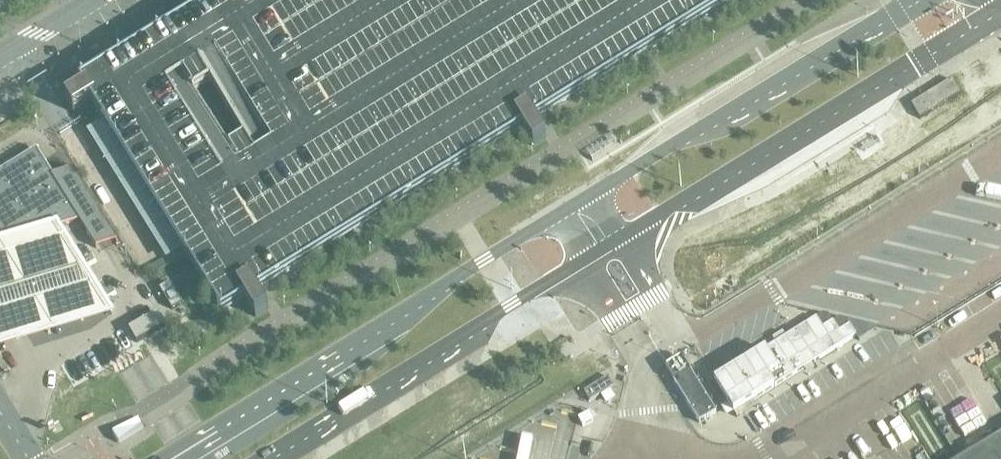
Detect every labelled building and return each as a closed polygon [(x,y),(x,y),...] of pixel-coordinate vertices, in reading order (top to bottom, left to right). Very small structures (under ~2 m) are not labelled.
[(221,313),(244,299),(255,316),(268,309),(257,291),(523,127),(534,146),(546,138),(535,120),(731,0),(212,0),(149,38),(119,57),(79,81),(83,88),(66,99),(74,112),(91,101),(221,313)] [(920,119),(961,94),(953,80),(937,89),(932,92),(926,95),(922,98),(911,105),(920,119)] [(59,227),(80,221),(97,247),(107,245),(117,241),(73,170),(62,173),(53,176),(37,150),(0,173),(0,231),(7,243),(59,227)] [(0,238),(0,349),(115,314),(59,227),(55,220),(0,238)] [(170,283),(160,289),(172,310),(183,304),(170,283)] [(167,322),(160,309),(136,323),(144,336),(167,322)] [(734,413),(858,337),(851,325),(840,331),(834,321),(823,328),(817,318),(715,382),(734,413)] [(672,377),(697,417),(713,407),(688,367),(672,377)] [(583,392),(590,402),(606,392),(614,387),(607,377),(583,392)] [(961,458),(1000,458),(1000,434),(961,458)] [(918,440),(930,458),(944,458),(929,435),(918,440)]
